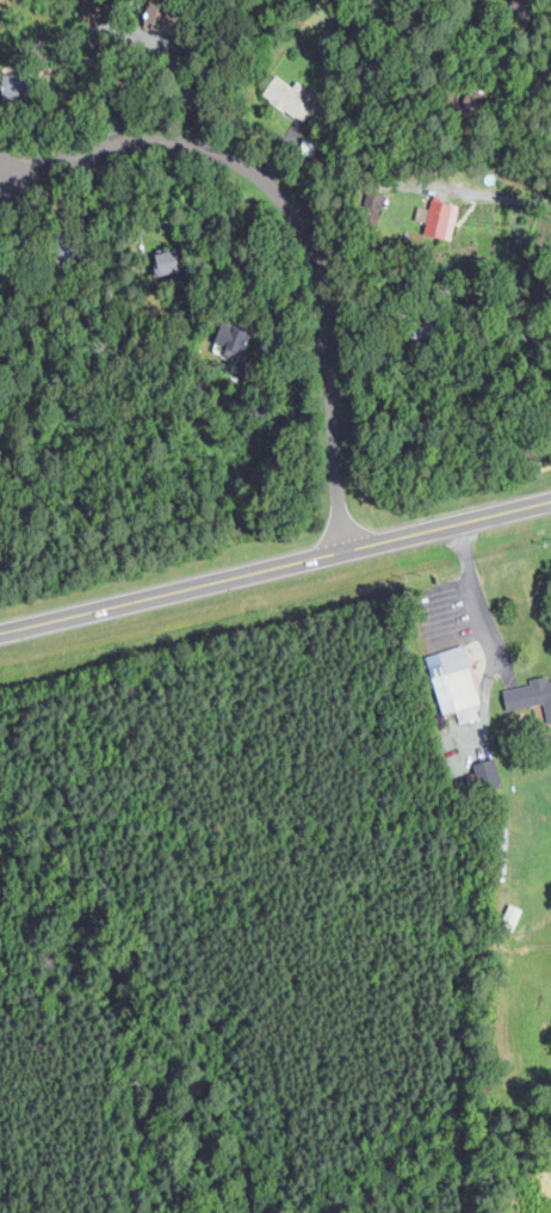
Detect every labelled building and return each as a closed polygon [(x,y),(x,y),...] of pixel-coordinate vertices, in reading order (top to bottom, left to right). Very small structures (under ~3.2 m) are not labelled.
[(303,123),(321,97),(297,80),(293,86),(276,74),(262,94),(303,123)] [(362,221),(378,223),(384,191),(368,189),(362,221)] [(418,206),(416,219),(426,222),(424,234),(451,240),(459,204),(432,197),(430,208),(418,206)] [(180,271),(176,249),(154,254),(158,276),(180,271)] [(249,333),(221,323),(214,343),(223,346),(219,355),(239,362),(249,333)] [(442,715),(457,711),(460,723),(477,719),(474,705),(479,703),(464,645),(427,655),(442,715)] [(544,704),(547,723),(550,723),(550,680),(548,680),(547,676),(529,679),(530,684),(503,689),(507,710),(544,704)] [(503,786),(494,758),(473,764),(482,792),(503,786)]
